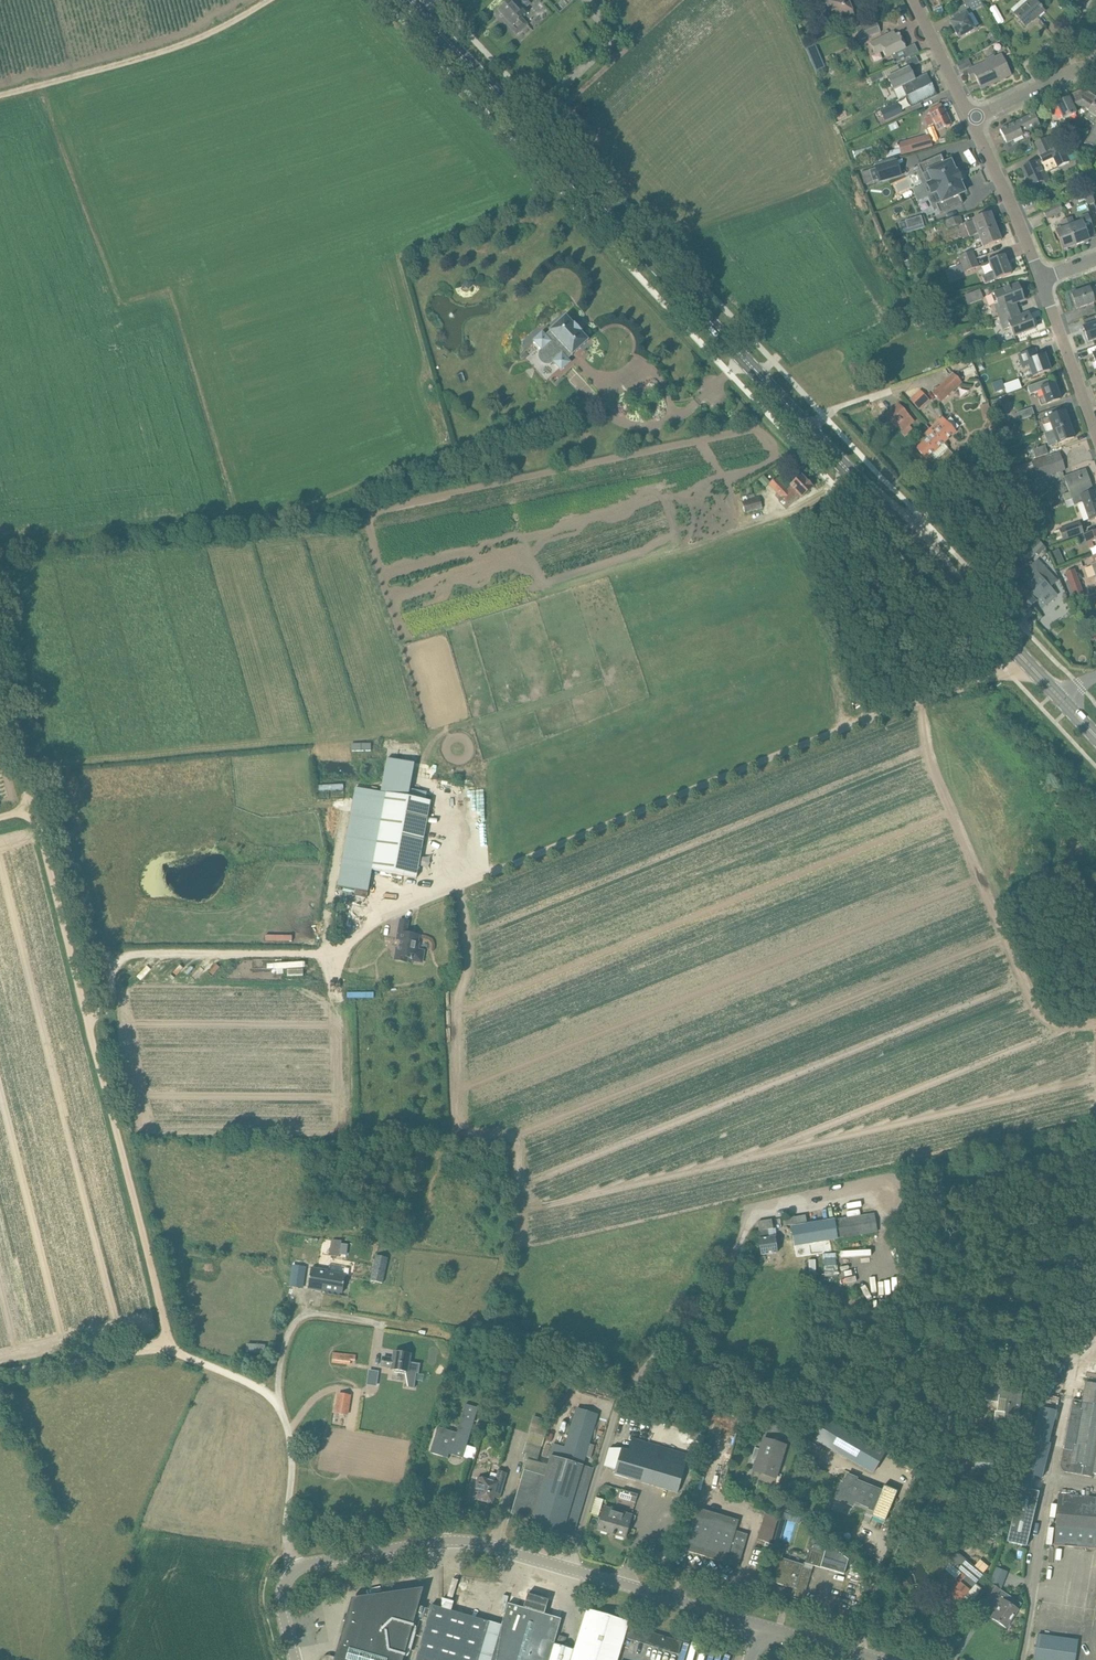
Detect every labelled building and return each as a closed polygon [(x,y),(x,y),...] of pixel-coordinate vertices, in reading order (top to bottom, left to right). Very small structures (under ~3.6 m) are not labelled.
[(499,11),(505,18),(503,20),(517,34),(528,24),(523,18),(526,14),(523,11),(531,4),(527,0),(520,0),(517,4),(513,0),(511,0),(510,1),(499,11)] [(825,1),(829,9),(829,11),(830,15),(832,16),(836,25),(855,17),(848,2),(852,0),(827,0),(825,1)] [(1034,0),(1024,0),(1011,11),(1025,27),(1036,17),(1037,18),(1044,12),(1042,9),(1042,8),(1041,6),(1040,7),(1034,0)] [(966,14),(950,23),(959,38),(975,30),(967,14),(971,12),(967,4),(963,6),(950,13),(950,14),(963,7),(966,14)] [(857,30),(860,40),(881,32),(877,23),(857,30)] [(893,36),(892,32),(869,42),(875,54),(883,51),(886,57),(892,55),(895,63),(910,57),(906,49),(904,44),(905,43),(903,40),(902,39),(899,34),(893,36)] [(812,46),(807,49),(817,72),(824,67),(822,62),(819,63),(812,46)] [(1011,76),(1001,54),(972,69),(974,75),(969,77),(972,83),(977,81),(981,90),(1011,76)] [(908,95),(908,96),(932,85),(927,74),(914,80),(911,72),(909,68),(888,79),(894,90),(898,100),(908,95)] [(870,78),(872,83),(884,77),(881,72),(870,78)] [(937,95),(932,85),(908,96),(912,105),(921,101),(921,102),(937,95)] [(1089,112),(1095,101),(1095,97),(1083,89),(1067,96),(1068,98),(1056,104),(1063,119),(1076,113),(1073,108),(1081,104),(1090,110),(1088,112),(1089,112)] [(1095,144),(1095,101),(1089,112),(1085,118),(1094,124),(1092,132),(1088,138),(1084,143),(1095,146),(1095,144)] [(951,125),(942,105),(929,111),(931,116),(924,119),(928,127),(935,124),(938,131),(951,125)] [(896,117),(891,107),(881,112),(885,121),(896,117)] [(1034,114),(1017,122),(1027,142),(1030,140),(1035,135),(1032,129),(1040,125),(1034,114)] [(1027,142),(1017,122),(1000,130),(1007,144),(1007,145),(1018,140),(1022,148),(1031,143),(1030,140),(1027,142)] [(899,129),(897,123),(889,127),(891,132),(899,129)] [(930,135),(898,144),(899,148),(901,153),(901,154),(933,145),(930,135)] [(1041,154),(1054,148),(1052,144),(1049,137),(1036,142),(1041,154)] [(1063,146),(1054,148),(1041,154),(1039,155),(1043,164),(1053,159),(1056,168),(1070,162),(1063,146)] [(901,153),(899,148),(884,153),(886,158),(901,153)] [(940,214),(944,212),(963,204),(959,195),(965,192),(960,182),(962,181),(957,171),(956,172),(951,161),(945,164),(941,155),(918,165),(923,175),(928,172),(933,182),(927,185),(931,194),(937,192),(942,202),(936,204),(940,214)] [(870,171),(873,182),(880,180),(880,181),(900,175),(900,172),(898,165),(896,161),(876,167),(877,169),(870,171)] [(1049,183),(1039,161),(1035,163),(1034,162),(1022,168),(1025,175),(1027,175),(1032,186),(1039,183),(1040,187),(1049,183)] [(1089,189),(1082,191),(1087,205),(1094,203),(1089,189)] [(1060,203),(1052,207),(1055,215),(1064,211),(1060,203)] [(1047,219),(1055,215),(1052,207),(1043,211),(1047,219)] [(970,238),(973,236),(996,227),(991,214),(980,218),(965,224),(970,238)] [(1072,217),(1066,219),(1069,226),(1076,245),(1089,240),(1085,230),(1093,227),(1088,214),(1080,217),(1082,221),(1075,224),(1072,217)] [(908,230),(923,226),(920,217),(905,222),(899,224),(901,232),(908,230)] [(960,217),(946,221),(948,229),(963,225),(960,217)] [(1064,228),(1056,231),(1063,250),(1076,245),(1069,226),(1066,219),(1061,221),(1064,228)] [(1001,241),(996,227),(973,236),(976,241),(980,239),(984,248),(991,244),(1001,241)] [(959,257),(959,258),(961,264),(976,258),(973,251),(959,257)] [(1012,274),(1005,256),(989,262),(993,273),(982,277),(985,283),(996,279),(996,280),(1012,274)] [(979,266),(976,258),(961,264),(965,272),(979,266)] [(906,271),(916,267),(913,259),(903,262),(906,271)] [(461,285),(469,290),(473,282),(466,278),(461,285)] [(991,295),(1000,317),(1013,312),(1011,305),(1024,300),(1018,284),(991,295)] [(1094,299),(1095,298),(1095,286),(1072,294),(1077,309),(1095,302),(1094,299)] [(938,307),(931,309),(933,319),(940,318),(938,307)] [(1013,312),(1000,317),(1004,330),(1011,327),(1014,337),(1035,329),(1029,313),(1016,318),(1013,312)] [(914,314),(914,324),(924,324),(924,314),(914,314)] [(540,351),(539,352),(538,355),(539,358),(539,360),(541,363),(544,364),(546,365),(549,365),(551,364),(554,363),(561,371),(571,363),(568,359),(572,356),(589,341),(581,332),(582,331),(575,323),(574,324),(566,315),(549,331),(549,332),(546,335),(542,332),(533,340),(541,349),(540,351)] [(1083,327),(1089,342),(1095,339),(1095,323),(1083,327)] [(962,337),(972,332),(970,327),(960,332),(962,337)] [(1033,376),(1050,370),(1044,355),(1038,357),(1035,349),(1025,353),(1019,355),(1023,368),(1029,366),(1033,376)] [(953,373),(941,386),(933,393),(941,402),(949,395),(963,383),(953,373)] [(992,383),(995,391),(1006,388),(1003,380),(992,383)] [(1047,404),(1060,399),(1055,383),(1049,385),(1047,380),(1027,387),(1030,394),(1041,390),(1044,397),(1038,399),(1041,406),(1046,404),(1047,404)] [(918,410),(929,399),(918,389),(908,399),(918,410)] [(885,416),(893,424),(902,434),(910,426),(915,422),(899,404),(885,416)] [(1032,408),(1017,413),(1020,420),(1035,415),(1032,408)] [(1051,423),(1053,430),(1070,424),(1065,411),(1041,420),(1044,426),(1051,423)] [(943,419),(932,430),(944,443),(955,433),(943,419)] [(1070,424),(1053,430),(1056,438),(1049,441),(1051,446),(1075,438),(1070,424)] [(948,448),(944,443),(932,430),(925,436),(928,439),(917,449),(926,459),(930,455),(935,460),(948,448)] [(1046,445),(1027,452),(1030,460),(1049,454),(1046,445)] [(1015,474),(1016,474),(1034,468),(1038,479),(1066,469),(1060,453),(1013,469),(1015,474)] [(1094,491),(1086,469),(1064,477),(1070,493),(1063,495),(1066,502),(1073,499),(1094,491)] [(770,483),(769,484),(787,504),(798,493),(802,498),(813,487),(802,475),(791,486),(792,487),(788,490),(776,478),(770,483)] [(1073,499),(1075,505),(1083,502),(1090,520),(1095,518),(1095,497),(1094,491),(1073,499)] [(743,502),(745,510),(746,513),(763,508),(760,498),(743,502)] [(1052,525),(1046,511),(1036,515),(1042,529),(1052,525)] [(1080,523),(1059,530),(1063,540),(1084,533),(1080,523)] [(1084,535),(1089,548),(1095,545),(1095,530),(1084,535)] [(1047,548),(1039,540),(1023,554),(1028,560),(1035,554),(1037,557),(1047,548)] [(1056,550),(1052,551),(1056,564),(1063,562),(1061,557),(1059,558),(1056,550)] [(1027,611),(1035,603),(1042,596),(1043,597),(1049,597),(1051,596),(1047,592),(1057,581),(1037,561),(1030,567),(1029,567),(1027,568),(1019,576),(1027,584),(1014,597),(1027,611)] [(1074,570),(1067,573),(1073,591),(1076,599),(1084,596),(1081,588),(1074,570)] [(394,795),(425,800),(426,794),(395,789),(394,795)] [(394,795),(386,793),(372,870),(417,878),(431,801),(425,800),(394,795)] [(408,921),(400,920),(397,939),(401,940),(399,951),(396,950),(394,960),(407,962),(408,957),(413,958),(412,962),(423,964),(426,950),(418,948),(420,943),(418,942),(419,936),(406,933),(408,921)] [(806,1222),(805,1216),(784,1219),(785,1226),(806,1222)] [(791,1227),(796,1257),(857,1247),(852,1217),(791,1227)] [(771,1220),(758,1222),(759,1231),(760,1231),(761,1239),(759,1239),(761,1255),(772,1253),(776,1253),(773,1228),(772,1228),(771,1220)] [(329,1255),(340,1257),(342,1240),(331,1239),(329,1255)] [(388,1258),(377,1255),(371,1281),(383,1283),(388,1258)] [(305,1279),(307,1268),(293,1266),(291,1277),(305,1279)] [(328,1269),(312,1267),(310,1278),(308,1289),(325,1292),(325,1290),(343,1293),(345,1282),(346,1275),(337,1273),(338,1268),(328,1267),(328,1269)] [(408,1374),(411,1355),(395,1352),(393,1359),(384,1357),(382,1366),(391,1369),(391,1371),(408,1374)] [(356,1355),(333,1353),(333,1362),(351,1364),(351,1362),(355,1362),(356,1355)] [(1071,1408),(1060,1466),(1064,1467),(1065,1469),(1064,1472),(1074,1473),(1092,1477),(1092,1474),(1095,1474),(1095,1364),(1091,1363),(1082,1410),(1071,1408)] [(999,1366),(990,1365),(988,1376),(997,1378),(999,1366)] [(512,1369),(508,1381),(514,1382),(517,1370),(512,1369)] [(1024,1383),(987,1379),(986,1386),(975,1385),(973,1407),(984,1409),(984,1408),(982,1408),(983,1401),(998,1403),(997,1412),(995,1411),(993,1431),(1017,1433),(1024,1383)] [(351,1396),(339,1394),(336,1413),(348,1415),(351,1396)] [(457,1432),(438,1427),(434,1442),(430,1453),(448,1458),(450,1452),(454,1453),(453,1455),(463,1458),(466,1447),(477,1407),(466,1404),(461,1418),(457,1432)] [(1024,1473),(1042,1478),(1051,1444),(1048,1443),(1056,1411),(1041,1407),(1024,1473)] [(547,1465),(538,1463),(526,1460),(514,1503),(511,1514),(532,1521),(531,1524),(573,1537),(594,1469),(583,1466),(598,1415),(576,1408),(564,1447),(553,1444),(547,1465)] [(821,1442),(879,1476),(891,1456),(833,1422),(821,1442)] [(692,1432),(689,1440),(703,1444),(705,1436),(692,1432)] [(787,1445),(763,1437),(752,1472),(776,1479),(787,1445)] [(629,1451),(622,1448),(614,1474),(677,1493),(688,1454),(632,1438),(629,1451)] [(989,1475),(992,1475),(993,1468),(993,1460),(990,1460),(979,1459),(979,1460),(977,1460),(976,1466),(978,1466),(978,1474),(989,1475)] [(495,1482),(478,1477),(474,1492),(479,1493),(477,1499),(493,1504),(495,1498),(499,1499),(507,1473),(498,1471),(495,1482)] [(858,1479),(848,1474),(840,1493),(855,1499),(854,1501),(874,1510),(872,1515),(885,1521),(897,1491),(887,1487),(884,1486),(882,1491),(858,1481),(858,1479)] [(1020,1488),(1007,1542),(1027,1547),(1040,1492),(1020,1488)] [(622,1490),(619,1499),(636,1503),(638,1494),(622,1490)] [(1069,1495),(1058,1494),(1054,1545),(1095,1549),(1095,1497),(1069,1495)] [(967,1515),(980,1518),(982,1506),(970,1504),(967,1515)] [(615,1509),(604,1507),(601,1520),(597,1519),(594,1529),(608,1533),(609,1531),(614,1532),(613,1535),(615,1536),(615,1535),(625,1538),(632,1514),(615,1509)] [(707,1511),(697,1508),(684,1550),(716,1560),(717,1557),(737,1563),(743,1545),(745,1546),(748,1534),(736,1531),(739,1521),(724,1516),(707,1511)] [(828,1544),(812,1539),(805,1563),(844,1574),(849,1560),(828,1544)] [(783,1552),(785,1544),(775,1541),(773,1549),(783,1552)] [(974,1567),(954,1550),(945,1561),(965,1577),(951,1594),(960,1602),(962,1600),(969,1605),(982,1590),(976,1584),(983,1575),(983,1574),(989,1567),(980,1560),(974,1567)] [(767,1566),(764,1577),(770,1579),(774,1566),(776,1559),(769,1557),(767,1566)] [(803,1564),(781,1559),(778,1572),(775,1583),(794,1588),(791,1597),(803,1601),(812,1570),(802,1568),(803,1564)] [(904,1589),(913,1587),(910,1575),(902,1577),(904,1589)] [(949,1591),(939,1582),(929,1594),(940,1602),(949,1591)] [(988,1606),(992,1601),(998,1605),(997,1606),(999,1608),(992,1618),(1006,1627),(1018,1610),(1003,1600),(1007,1595),(999,1590),(1000,1589),(992,1584),(981,1602),(988,1606)] [(405,1647),(407,1647),(424,1588),(352,1598),(336,1657),(331,1656),(327,1656),(323,1657),(321,1659),(401,1659),(405,1647)] [(432,1605),(416,1659),(559,1659),(563,1646),(554,1644),(561,1619),(509,1604),(502,1626),(432,1605)] [(625,1637),(679,1654),(682,1642),(628,1626),(629,1622),(587,1610),(575,1650),(563,1646),(559,1659),(617,1659),(625,1637)] [(1075,1626),(1069,1625),(1067,1636),(1073,1637),(1075,1626)] [(1034,1659),(1075,1659),(1078,1641),(1038,1635),(1034,1659)]
